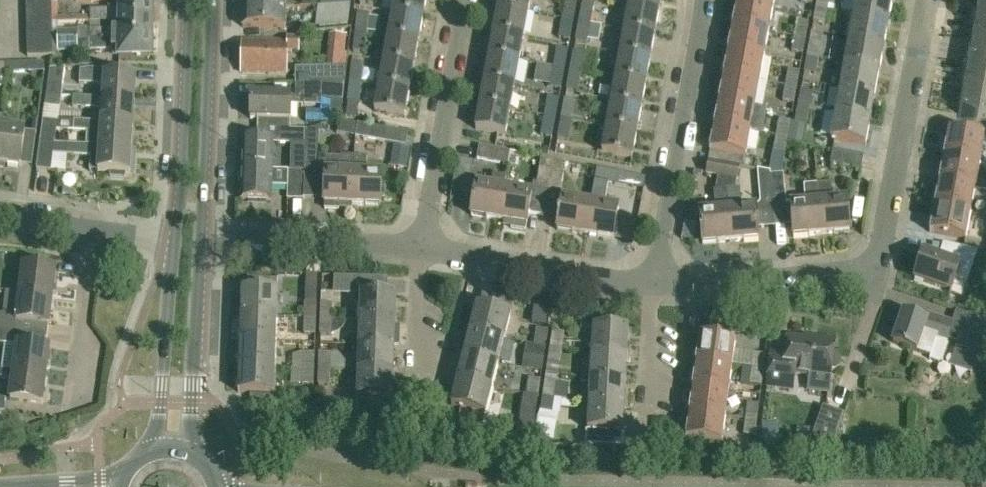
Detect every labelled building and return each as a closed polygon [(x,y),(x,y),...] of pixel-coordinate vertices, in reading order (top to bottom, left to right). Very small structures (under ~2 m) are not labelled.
[(92,21),(117,21),(121,21),(156,21),(156,0),(121,0),(121,2),(121,9),(92,9),(92,17),(92,21)] [(244,7),(273,7),(273,9),(286,10),(286,9),(295,8),(295,0),(244,0),(244,7)] [(394,13),(423,18),(427,0),(396,0),(394,13)] [(500,8),(529,13),(532,0),(501,0),(500,8)] [(574,22),(578,2),(567,0),(565,0),(562,19),(574,22)] [(628,7),(658,13),(661,0),(630,0),(628,7)] [(734,25),(769,31),(773,6),(739,0),(738,0),(734,25)] [(827,10),(829,0),(817,0),(816,8),(827,10)] [(855,14),(889,20),(892,0),(857,0),(855,14)] [(975,13),(985,15),(985,0),(977,0),(975,13)] [(578,23),(590,25),(594,5),(582,3),(578,23)] [(52,7),(27,7),(27,20),(53,19),(52,7)] [(273,7),(244,7),(243,27),(285,28),(286,10),(273,9),(273,7)] [(628,7),(624,31),(654,37),(658,13),(628,7)] [(529,13),(500,8),(495,32),(525,38),(529,13)] [(827,10),(816,8),(813,23),(825,26),(827,10)] [(357,13),(355,33),(368,34),(370,14),(357,13)] [(394,13),(390,37),(419,43),(423,18),(394,13)] [(975,13),(970,38),(985,41),(985,15),(975,13)] [(889,20),(855,14),(850,39),(884,45),(889,20)] [(27,20),(28,32),(53,31),(53,19),(27,20)] [(574,22),(562,19),(558,39),(570,41),(574,22)] [(156,39),(156,21),(121,21),(121,31),(113,31),(113,30),(91,30),(91,40),(156,39)] [(794,37),(806,39),(809,23),(797,21),(794,37)] [(590,25),(578,23),(575,42),(587,44),(590,25)] [(769,31),(734,25),(729,50),(764,56),(769,31)] [(57,30),(57,41),(58,41),(78,41),(78,30),(57,30)] [(53,31),(28,32),(28,44),(53,43),(53,31)] [(621,45),(615,44),(613,54),(619,55),(619,56),(649,61),(654,37),(624,31),(621,45)] [(495,32),(491,57),(520,62),(525,38),(495,32)] [(368,34),(355,33),(353,53),(365,54),(368,34)] [(288,37),(288,43),(243,41),(242,73),(287,75),(288,52),(299,52),(299,38),(288,37)] [(390,37),(385,62),(414,67),(419,43),(390,37)] [(806,39),(794,37),(791,52),(803,54),(806,39)] [(966,62),(985,66),(985,41),(970,38),(966,62)] [(91,40),(91,51),(112,51),(112,50),(120,50),(120,58),(155,58),(156,39),(91,40)] [(850,39),(846,64),(880,70),(884,45),(850,39)] [(58,41),(57,41),(57,51),(78,51),(78,41),(58,41)] [(241,42),(232,42),(232,73),(241,73),(241,42)] [(821,44),(809,42),(807,57),(818,59),(821,44)] [(53,43),(28,44),(28,55),(54,54),(53,43)] [(553,68),(565,70),(569,51),(556,49),(553,68)] [(729,50),(725,75),(760,81),(764,56),(729,50)] [(573,51),(569,72),(582,74),(585,54),(573,51)] [(619,56),(615,80),(645,86),(649,61),(619,56)] [(491,57),(486,81),(516,86),(520,62),(491,57)] [(816,74),(818,59),(807,57),(804,72),(816,74)] [(532,83),(536,64),(523,61),(519,80),(532,83)] [(352,62),(349,82),(362,84),(364,64),(352,62)] [(414,67),(385,62),(381,86),(410,91),(414,67)] [(966,62),(961,87),(985,92),(985,66),(966,62)] [(30,64),(6,64),(6,75),(31,74),(30,64)] [(880,70),(846,64),(841,88),(875,94),(880,70)] [(50,69),(48,81),(62,83),(64,68),(50,69)] [(295,85),(296,85),(321,84),(331,84),(331,68),(295,69),(295,85)] [(565,70),(553,68),(549,88),(562,90),(565,70)] [(105,74),(106,71),(90,69),(80,71),(79,84),(104,85),(103,99),(135,102),(136,77),(105,74)] [(788,71),(785,86),(797,88),(800,73),(788,71)] [(582,74),(569,72),(565,91),(578,93),(582,74)] [(760,81),(725,75),(720,100),(755,107),(760,81)] [(645,86),(615,80),(610,105),(640,110),(645,86)] [(516,86),(486,81),(482,105),(511,111),(516,86)] [(362,84),(349,82),(347,102),(360,103),(362,84)] [(291,129),(291,121),(292,121),(292,106),(292,104),(321,105),(321,101),(343,103),(345,84),(331,84),(321,84),(296,85),(296,96),(252,95),(252,120),(257,120),(270,120),(270,128),(291,129)] [(410,91),(381,86),(376,110),(405,116),(410,91)] [(797,88),(785,86),(782,102),(794,104),(797,88)] [(961,87),(957,113),(985,118),(985,92),(961,87)] [(841,88),(837,113),(871,119),(875,94),(841,88)] [(800,91),(797,106),(800,106),(810,108),(813,93),(800,91)] [(45,106),(59,108),(61,97),(46,95),(45,106)] [(548,97),(544,117),(556,119),(560,99),(548,97)] [(73,98),(72,107),(102,110),(101,123),(133,126),(135,102),(103,99),(73,98)] [(564,100),(560,120),(573,123),(577,103),(564,100)] [(720,100),(716,125),(751,132),(755,107),(720,100)] [(511,111),(482,105),(477,130),(507,135),(511,111)] [(640,110),(610,105),(606,129),(636,135),(640,110)] [(797,106),(794,121),(807,124),(810,108),(800,106),(797,106)] [(871,119),(837,113),(832,139),(866,145),(871,119)] [(556,119),(544,117),(540,135),(553,137),(556,119)] [(56,132),(58,121),(43,120),(42,130),(56,132)] [(573,123),(560,120),(557,140),(569,142),(573,123)] [(780,121),(777,137),(787,138),(790,122),(780,120),(780,121)] [(86,146),(117,149),(132,150),(133,126),(101,123),(74,122),(73,132),(87,133),(86,146)] [(387,143),(390,129),(359,124),(357,137),(387,143)] [(751,132),(716,125),(711,151),(746,157),(751,132)] [(25,132),(0,128),(0,167),(5,168),(5,165),(21,167),(25,132)] [(305,145),(305,130),(291,130),(291,129),(280,128),(279,145),(291,145),(305,145)] [(636,135),(606,129),(601,153),(631,159),(636,135)] [(305,145),(305,169),(318,169),(319,130),(305,130),(305,145)] [(944,157),(980,163),(984,138),(949,131),(944,157)] [(787,138),(777,137),(774,151),(785,153),(787,138)] [(245,139),(244,170),(273,171),(274,144),(274,140),(270,140),(257,140),(245,139)] [(383,142),(379,160),(389,161),(393,144),(383,142)] [(36,169),(51,171),(55,145),(40,143),(36,169)] [(132,150),(117,149),(86,146),(67,145),(66,156),(90,157),(90,171),(111,173),(111,177),(126,178),(126,174),(135,174),(136,160),(131,160),(132,150)] [(510,161),(511,153),(512,152),(480,146),(478,159),(509,165),(510,161)] [(400,159),(399,169),(407,170),(410,150),(393,148),(391,158),(400,159)] [(836,151),(832,151),(830,164),(861,170),(863,156),(836,151)] [(528,225),(530,214),(545,216),(549,191),(554,160),(542,158),(542,159),(511,153),(510,161),(539,166),(538,172),(535,172),(531,193),(505,188),(500,220),(528,225)] [(342,172),(326,172),(325,204),(326,204),(325,210),(340,210),(341,205),(354,205),(355,160),(355,157),(343,157),(342,172)] [(355,157),(355,160),(354,205),(382,206),(383,174),(374,174),(368,167),(368,158),(355,157)] [(944,157),(940,182),(975,189),(980,163),(944,157)] [(565,162),(554,160),(549,191),(561,193),(561,192),(560,192),(565,162)] [(707,174),(719,176),(737,179),(738,179),(740,167),(709,161),(707,174)] [(595,180),(591,203),(586,235),(614,239),(619,207),(604,205),(609,183),(616,184),(618,171),(597,168),(595,180)] [(304,199),(305,171),(273,171),(244,170),(243,200),(273,201),(273,186),(289,186),(288,199),(304,199)] [(773,194),(774,206),(787,205),(784,174),(772,175),(773,194)] [(493,175),(491,186),(478,183),(473,216),(500,220),(505,188),(504,188),(506,177),(493,175)] [(564,198),(561,219),(559,230),(586,235),(591,203),(595,180),(594,180),(591,203),(564,198)] [(940,182),(935,208),(970,214),(975,189),(940,182)] [(847,199),(833,201),(831,183),(818,184),(818,185),(819,202),(822,235),(850,232),(847,199)] [(819,202),(818,185),(804,186),(805,203),(791,204),(794,237),(822,235),(819,202)] [(736,189),(727,190),(731,242),(759,239),(758,229),(776,227),(774,206),(773,194),(760,195),(761,202),(756,207),(740,208),(739,189),(736,189)] [(731,242),(727,190),(714,191),(715,210),(700,211),(703,244),(731,242)] [(970,214),(935,208),(930,233),(966,239),(970,214)] [(915,280),(952,293),(956,279),(967,283),(977,252),(954,247),(948,262),(924,254),(915,280)] [(21,294),(53,299),(57,271),(25,267),(21,294)] [(361,321),(396,322),(397,296),(382,296),(382,279),(349,277),(348,296),(362,296),(361,306),(361,321)] [(243,317),(278,318),(279,291),(244,290),(243,317)] [(21,295),(6,292),(0,332),(47,338),(49,327),(53,299),(21,294),(21,295)] [(478,306),(472,332),(503,340),(506,340),(516,300),(491,294),(487,308),(478,306)] [(305,303),(304,319),(317,320),(317,304),(305,303)] [(320,320),(333,320),(333,304),(321,304),(320,320)] [(927,320),(904,313),(894,344),(932,356),(930,360),(940,363),(943,362),(949,344),(947,340),(957,343),(955,351),(985,361),(985,358),(985,335),(985,334),(985,331),(985,321),(956,311),(952,323),(928,315),(927,320)] [(278,318),(243,317),(242,343),(278,344),(278,318)] [(317,320),(304,319),(303,335),(316,336),(317,320)] [(319,336),(332,336),(333,320),(320,320),(319,336)] [(361,321),(360,347),(396,348),(396,347),(401,347),(401,333),(396,333),(396,322),(361,321)] [(594,328),(593,354),(628,355),(630,330),(594,328)] [(534,345),(547,347),(549,331),(537,330),(534,345)] [(47,338),(0,332),(0,344),(6,345),(2,371),(46,378),(50,350),(45,349),(47,338)] [(503,340),(472,332),(471,333),(467,332),(464,344),(468,345),(466,356),(497,364),(500,365),(506,340),(503,340)] [(550,348),(562,349),(565,334),(552,332),(550,348)] [(701,336),(698,362),(733,366),(736,341),(701,336)] [(795,374),(831,379),(832,368),(835,369),(839,366),(840,357),(837,353),(834,353),(835,342),(806,339),(805,342),(788,340),(786,356),(772,354),(768,386),(793,390),(795,374)] [(278,344),(242,343),(241,368),(277,369),(278,344)] [(542,372),(544,363),(547,347),(534,345),(525,344),(521,368),(542,372)] [(396,348),(360,347),(359,372),(395,374),(396,348)] [(562,349),(550,348),(547,364),(560,365),(562,349)] [(302,370),(315,370),(315,354),(303,354),(302,370)] [(628,355),(593,354),(591,380),(627,381),(628,355)] [(753,354),(751,370),(764,372),(766,356),(753,354)] [(321,355),(320,371),(331,371),(332,355),(321,355)] [(466,356),(459,381),(494,390),(500,365),(497,364),(466,356)] [(733,366),(698,362),(695,387),(729,392),(733,366)] [(241,368),(240,394),(276,395),(277,369),(241,368)] [(302,370),(302,386),(314,386),(315,370),(302,370)] [(764,372),(751,370),(749,386),(761,388),(764,372)] [(2,371),(1,379),(13,381),(10,401),(43,405),(46,378),(2,371)] [(331,371),(320,371),(320,386),(331,386),(331,371)] [(395,374),(359,372),(359,398),(394,399),(395,374)] [(531,380),(528,379),(526,395),(539,396),(541,381),(531,380)] [(591,380),(590,405),(626,407),(627,381),(591,380)] [(459,381),(454,403),(453,407),(487,415),(494,390),(459,381)] [(557,383),(545,382),(542,397),(555,399),(557,383)] [(695,387),(691,413),(726,417),(729,392),(695,387)] [(523,395),(517,440),(534,442),(537,418),(539,396),(526,395),(523,395)] [(555,399),(542,397),(540,414),(552,415),(555,400),(555,399)] [(747,404),(745,420),(757,421),(759,406),(747,404)] [(626,407),(590,405),(589,430),(624,432),(626,407)] [(813,438),(833,445),(844,413),(824,406),(813,438)] [(726,417),(691,413),(688,438),(723,443),(726,417)] [(757,421),(745,420),(743,436),(755,437),(757,421)] [(775,425),(762,425),(762,443),(778,443),(778,425),(775,425)] [(983,448),(972,448),(972,458),(983,459),(983,448)]
